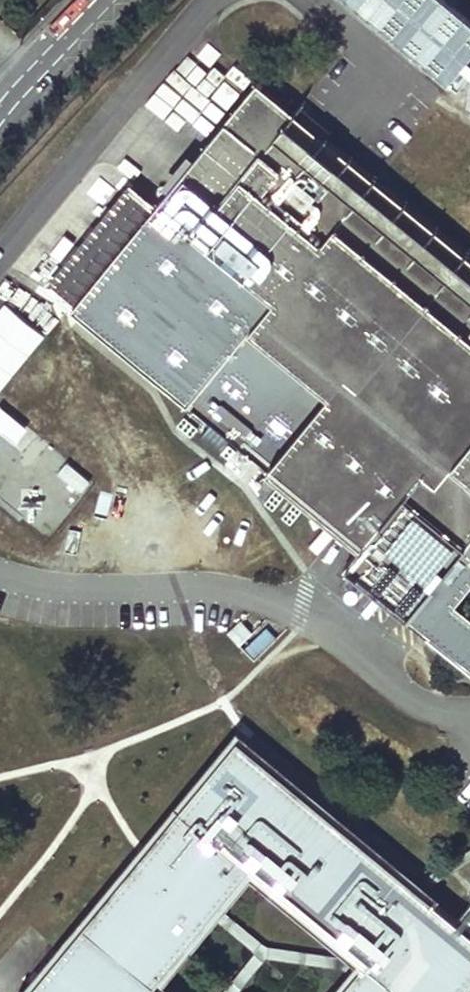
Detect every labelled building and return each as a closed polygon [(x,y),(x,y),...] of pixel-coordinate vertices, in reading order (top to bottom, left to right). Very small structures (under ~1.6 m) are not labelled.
[(454,84),(465,70),(469,64),(469,20),(446,0),(351,0),(454,84)] [(187,88),(225,114),(245,86),(227,73),(234,64),(196,37),(149,103),(167,116),(187,88)] [(469,667),(469,258),(263,82),(73,305),(218,427),(211,436),(221,444),(229,436),(360,545),(346,560),(469,667)] [(44,334),(6,301),(0,308),(0,388),(44,334)] [(469,983),(469,932),(456,919),(238,738),(140,854),(24,991),(175,991),(164,983),(216,921),(224,911),(252,877),(345,955),(354,964),(350,969),(330,991),(462,991),(469,983)] [(469,932),(469,902),(456,919),(469,932)] [(222,991),(237,991),(265,960),(350,969),(354,964),(345,955),(268,944),(224,911),(216,921),(254,954),(222,991)]
